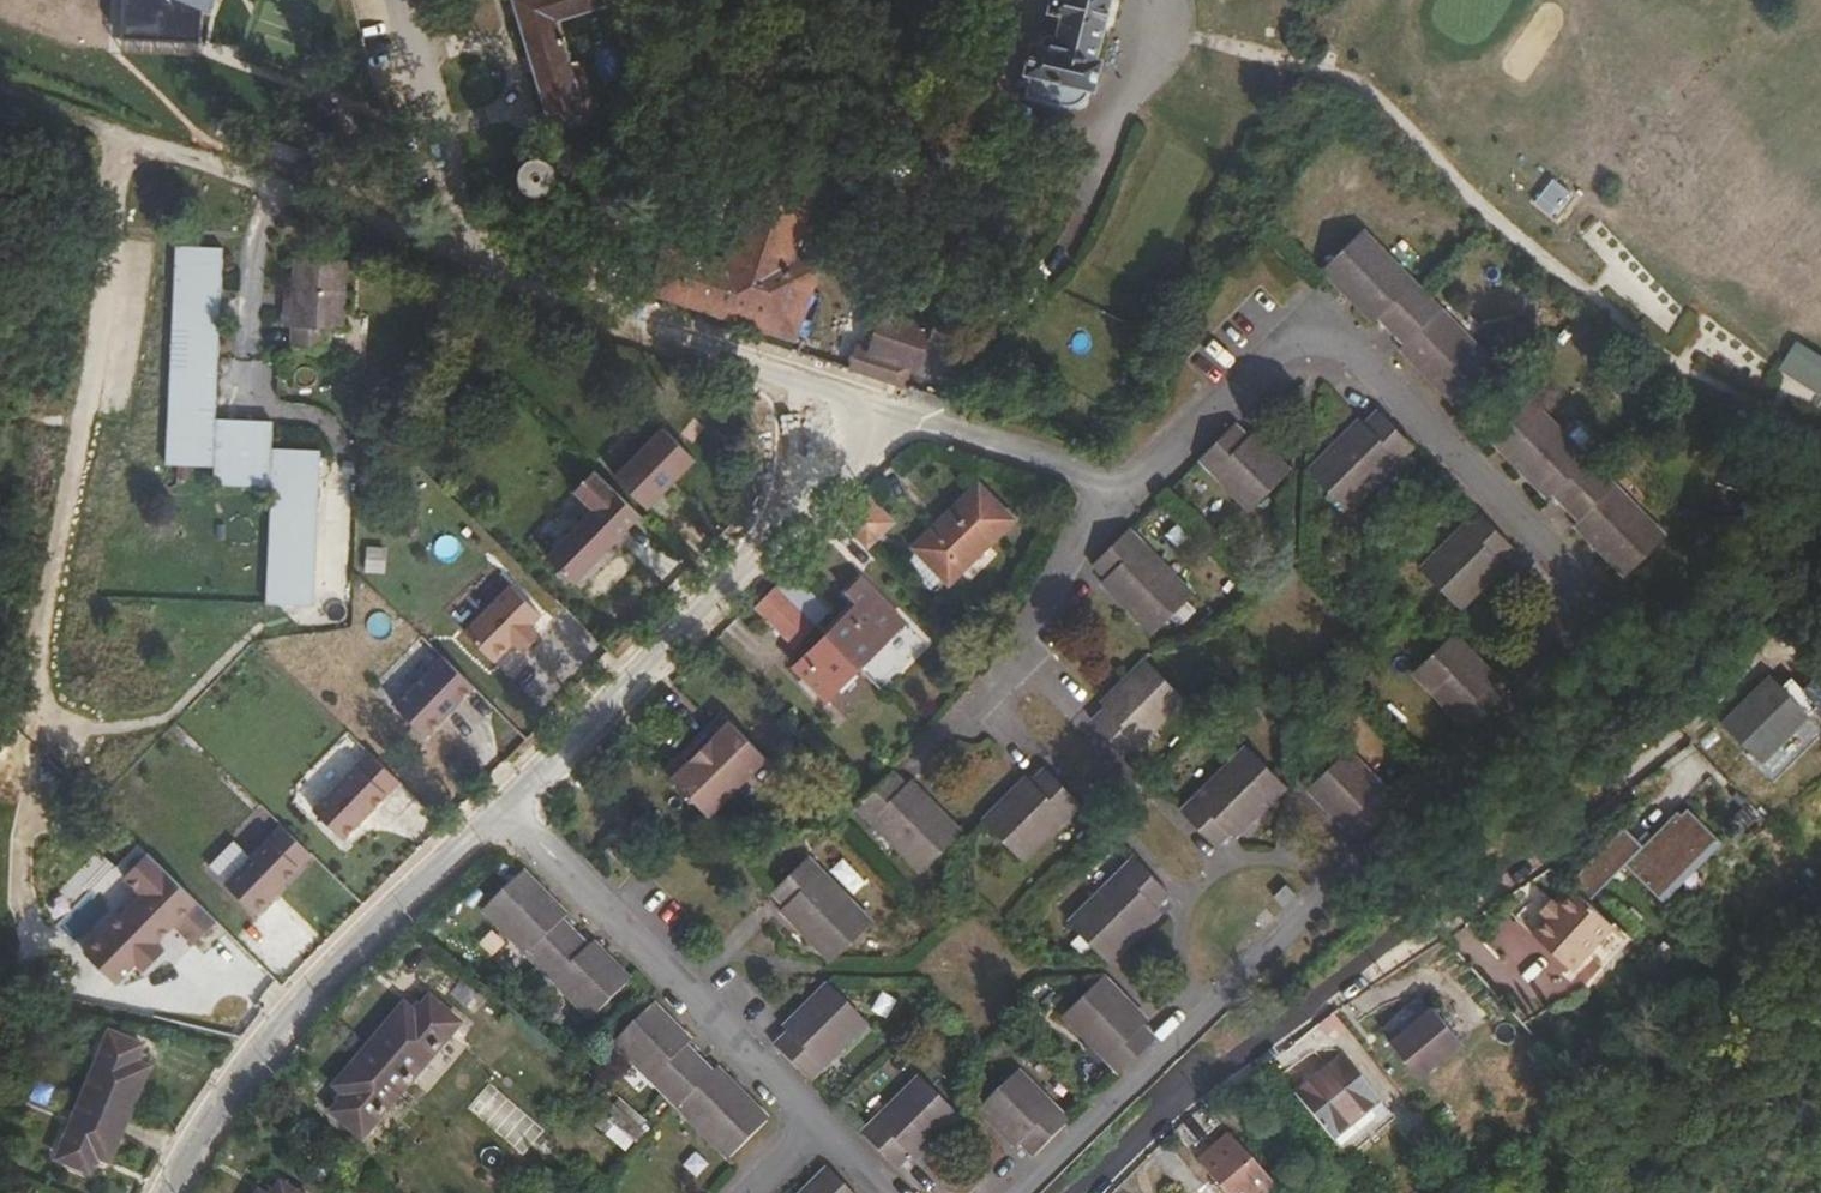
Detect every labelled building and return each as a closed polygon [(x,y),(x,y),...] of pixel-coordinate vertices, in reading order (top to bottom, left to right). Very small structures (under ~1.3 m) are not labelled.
[(113,35),(115,35),(193,40),(195,40),(197,6),(197,0),(115,0),(113,35)] [(197,6),(204,9),(208,0),(197,0),(197,6)] [(603,7),(601,0),(513,0),(551,132),(584,122),(569,68),(556,21),(603,7)] [(1094,58),(1085,56),(1100,0),(1038,0),(1036,6),(1048,9),(1040,40),(1024,35),(1010,87),(1068,103),(1081,106),(1094,58)] [(193,40),(115,35),(114,48),(193,53),(193,40)] [(594,119),(578,66),(569,68),(584,122),(594,119)] [(573,175),(568,156),(548,163),(552,180),(573,175)] [(552,180),(548,163),(543,164),(533,161),(533,158),(529,158),(529,162),(522,170),(518,170),(518,173),(522,173),(524,185),(521,187),(523,189),(527,186),(538,191),(538,195),(542,195),(542,190),(549,180),(552,180)] [(794,332),(820,255),(792,245),(813,177),(759,160),(725,253),(664,234),(649,283),(794,332)] [(1503,371),(1367,233),(1329,271),(1382,325),(1388,319),(1413,344),(1407,350),(1463,409),(1503,371)] [(224,244),(176,242),(166,462),(214,464),(213,483),(270,485),(267,601),(315,604),(320,448),(273,445),(274,419),(217,417),(224,244)] [(347,260),(294,259),(291,346),(321,347),(321,327),(345,328),(347,260)] [(919,354),(930,322),(879,304),(867,338),(842,329),(834,354),(903,377),(912,351),(919,354)] [(1669,540),(1535,404),(1497,440),(1555,500),(1560,495),(1586,520),(1580,526),(1631,577),(1669,540)] [(1314,472),(1354,511),(1420,446),(1385,411),(1372,423),(1367,418),(1314,472)] [(1238,428),(1207,459),(1257,510),(1294,474),(1257,436),(1252,441),(1238,428)] [(650,437),(602,486),(634,518),(682,468),(650,437)] [(580,479),(560,499),(578,517),(532,564),(561,592),(627,525),(580,479)] [(972,490),(915,546),(947,579),(1003,523),(972,490)] [(842,523),(865,547),(888,524),(865,501),(842,523)] [(1486,514),(1429,570),(1467,609),(1512,566),(1507,561),(1519,548),(1486,514)] [(1196,598),(1132,531),(1100,562),(1113,576),(1108,581),(1159,634),(1196,598)] [(788,573),(777,584),(804,611),(816,623),(828,612),(788,573)] [(827,634),(860,667),(906,622),(862,578),(847,593),(856,605),(827,634)] [(804,611),(777,584),(755,606),(782,633),(804,611)] [(504,595),(458,642),(488,671),(504,655),(512,663),(534,641),(525,633),(534,624),(504,595)] [(804,611),(782,633),(794,645),(816,623),(804,611)] [(831,695),(860,667),(827,634),(794,667),(804,677),(800,682),(814,696),(820,692),(827,699),(831,695)] [(1461,638),(1423,675),(1477,729),(1509,698),(1497,687),(1503,681),(1461,638)] [(1098,722),(1132,756),(1190,699),(1152,662),(1106,706),(1110,710),(1098,722)] [(460,692),(430,663),(381,712),(411,742),(460,692)] [(1770,674),(1723,720),(1749,748),(1746,750),(1748,754),(1751,755),(1754,752),(1760,759),(1794,727),(1789,722),(1803,708),(1770,674)] [(692,742),(739,789),(769,760),(725,716),(714,727),(719,732),(713,738),(708,734),(704,730),(692,742)] [(714,727),(708,734),(713,738),(719,732),(714,727)] [(709,819),(739,789),(692,742),(679,755),(682,758),(687,763),(681,770),(676,765),(665,775),(709,819)] [(1255,749),(1190,813),(1222,846),(1235,834),(1238,837),(1290,786),(1255,749)] [(1402,802),(1354,753),(1316,789),(1353,827),(1356,824),(1368,835),(1402,802)] [(330,845),(387,787),(357,758),(300,816),(330,845)] [(687,763),(682,758),(676,765),(681,770),(687,763)] [(982,827),(1019,866),(1084,802),(1051,768),(1038,781),(1033,776),(982,827)] [(889,782),(851,811),(916,877),(955,839),(903,787),(898,791),(889,782)] [(1571,876),(1590,895),(1643,842),(1624,824),(1571,876)] [(243,918),(300,860),(270,830),(213,888),(243,918)] [(629,844),(619,854),(632,868),(642,857),(629,844)] [(69,951),(102,982),(122,961),(130,969),(150,948),(141,941),(136,936),(153,918),(158,923),(184,947),(207,923),(133,853),(108,875),(126,892),(69,951)] [(872,921),(807,855),(774,888),(787,901),(783,905),(834,958),(872,921)] [(1141,860),(1076,923),(1111,960),(1164,909),(1160,905),(1173,892),(1141,860)] [(522,871),(486,907),(593,1016),(629,980),(592,943),(589,946),(564,921),(568,918),(522,871)] [(1300,894),(1291,883),(1276,897),(1286,907),(1300,894)] [(1570,965),(1590,944),(1612,921),(1586,896),(1573,884),(1557,900),(1544,888),(1519,914),(1570,965)] [(153,918),(136,936),(141,941),(158,923),(153,918)] [(1104,978),(1068,1013),(1124,1070),(1155,1039),(1142,1026),(1147,1020),(1104,978)] [(778,1045),(812,1079),(870,1022),(832,984),(788,1028),(792,1032),(778,1045)] [(406,1003),(371,1045),(413,1080),(463,1022),(432,996),(418,1013),(406,1003)] [(655,1005),(619,1041),(733,1156),(770,1120),(719,1069),(715,1072),(689,1046),(693,1042),(655,1005)] [(1405,1030),(1393,1040),(1421,1075),(1463,1042),(1435,1007),(1405,1030)] [(1401,1026),(1389,1035),(1393,1040),(1405,1030),(1401,1026)] [(84,1094),(131,1113),(150,1067),(137,1062),(144,1044),(111,1030),(84,1094)] [(413,1080),(371,1045),(337,1084),(347,1094),(333,1111),(364,1137),(413,1080)] [(1297,1046),(1275,1063),(1288,1079),(1310,1061),(1297,1046)] [(1344,1153),(1392,1115),(1353,1065),(1345,1055),(1296,1094),(1344,1153)] [(1070,1121),(1020,1070),(981,1108),(1019,1146),(1023,1142),(1035,1154),(1070,1121)] [(924,1077),(866,1133),(900,1167),(913,1154),(917,1158),(961,1115),(924,1077)] [(493,1087),(473,1109),(524,1156),(544,1134),(493,1087)] [(112,1159),(131,1113),(84,1094),(58,1157),(92,1171),(99,1154),(112,1159)] [(614,1102),(604,1113),(633,1138),(643,1126),(614,1102)] [(1261,1166),(1235,1137),(1204,1165),(1227,1192),(1232,1192),(1261,1166)] [(805,1192),(859,1192),(833,1166),(805,1192)] [(281,1182),(275,1192),(299,1192),(281,1182)]
